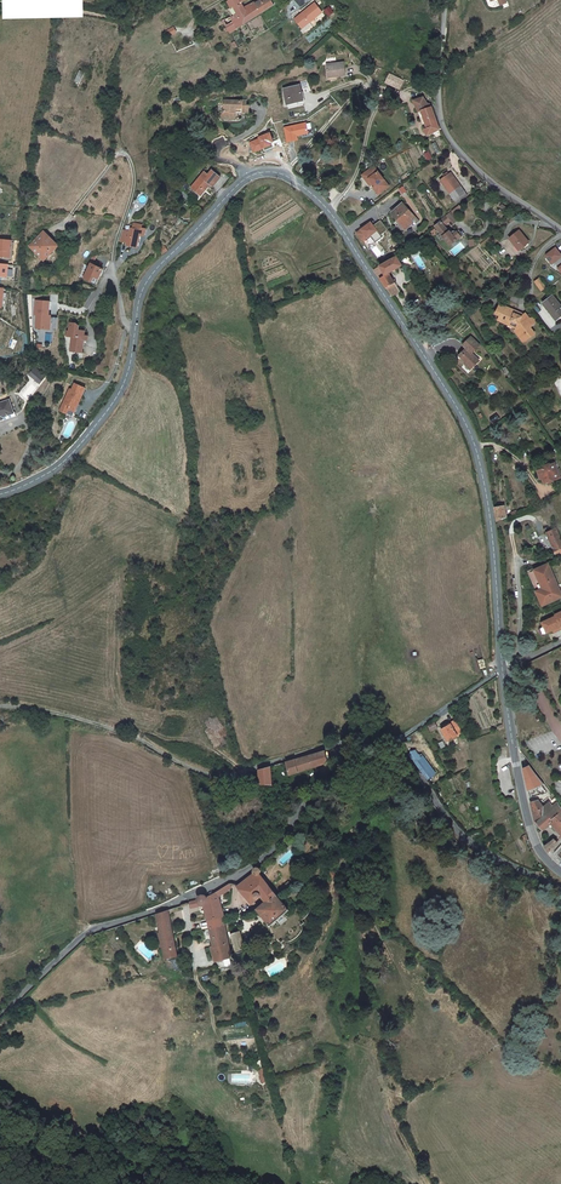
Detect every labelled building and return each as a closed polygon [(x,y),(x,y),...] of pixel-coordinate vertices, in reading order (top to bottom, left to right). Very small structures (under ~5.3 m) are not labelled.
[(495,4),(497,3),(503,12),(507,9),(511,15),(516,11),(509,0),(493,0),(495,4)] [(315,3),(294,19),(302,29),(322,13),(315,3)] [(255,4),(245,10),(249,16),(258,12),(255,4)] [(245,10),(236,16),(239,22),(236,23),(242,35),(245,42),(267,28),(263,21),(264,20),(263,17),(252,22),(249,16),(245,10)] [(264,20),(263,21),(267,28),(282,19),(276,10),(268,15),(269,17),(264,20)] [(245,42),(242,35),(234,39),(238,47),(245,42)] [(180,42),(173,45),(176,50),(182,47),(180,42)] [(327,77),(345,75),(344,62),(326,64),(327,77)] [(91,86),(86,85),(83,94),(89,96),(91,86)] [(300,86),(284,88),(288,106),(297,105),(297,102),(303,101),(300,86)] [(423,119),(434,116),(433,111),(431,107),(430,106),(429,105),(428,106),(427,106),(424,98),(414,101),(418,113),(421,112),(423,119)] [(228,99),(224,99),(223,109),(221,109),(221,115),(235,117),(235,111),(235,108),(240,108),(240,112),(247,113),(247,105),(245,104),(245,100),(240,99),(240,101),(228,99)] [(427,128),(425,129),(424,130),(428,136),(439,130),(437,123),(434,116),(423,119),(427,128)] [(306,123),(284,128),(288,143),(298,140),(297,136),(308,133),(306,123)] [(374,165),(366,171),(371,176),(367,179),(370,184),(374,181),(376,184),(373,186),(378,193),(389,185),(374,165)] [(205,172),(191,188),(200,196),(210,185),(213,187),(221,178),(213,171),(209,175),(205,172)] [(366,171),(363,174),(367,179),(371,176),(366,171)] [(464,192),(450,173),(440,181),(454,200),(464,192)] [(403,202),(391,212),(397,218),(400,216),(407,224),(415,216),(403,202)] [(447,214),(439,220),(440,221),(434,226),(451,245),(462,236),(458,231),(454,232),(453,231),(451,232),(449,230),(448,231),(443,225),(451,219),(452,221),(457,217),(452,210),(447,214)] [(406,230),(409,227),(407,224),(400,216),(397,218),(397,219),(406,230)] [(415,216),(407,224),(409,227),(413,224),(414,225),(419,220),(415,216)] [(372,221),(357,232),(363,240),(371,235),(376,242),(382,236),(381,234),(388,229),(381,219),(374,224),(372,221)] [(129,231),(127,229),(126,232),(124,232),(122,239),(126,243),(126,244),(129,244),(128,246),(134,247),(135,241),(138,242),(139,235),(143,235),(144,229),(140,228),(141,225),(132,224),(131,229),(129,231)] [(530,243),(521,230),(510,238),(519,250),(530,243)] [(51,239),(42,231),(31,243),(28,246),(32,250),(42,261),(56,245),(51,239)] [(6,246),(9,247),(9,240),(0,239),(0,256),(5,257),(6,246)] [(138,242),(135,241),(134,247),(142,255),(138,242)] [(547,255),(547,257),(553,264),(554,262),(560,270),(560,254),(556,248),(547,255)] [(397,256),(374,269),(386,287),(394,282),(388,273),(402,265),(397,256)] [(8,264),(0,264),(0,276),(7,277),(8,264)] [(101,269),(90,264),(83,277),(84,278),(94,284),(101,269)] [(539,288),(544,284),(539,278),(534,282),(539,288)] [(399,290),(394,282),(386,287),(392,295),(399,290)] [(554,294),(545,302),(558,319),(560,316),(560,302),(554,294)] [(48,302),(34,302),(33,316),(36,316),(35,329),(56,330),(56,318),(50,317),(50,316),(48,316),(48,302)] [(526,313),(524,315),(521,317),(515,313),(516,311),(501,303),(497,310),(502,312),(500,315),(498,319),(516,328),(522,335),(523,335),(527,340),(534,334),(531,329),(529,329),(527,326),(530,324),(530,325),(531,325),(532,325),(533,324),(534,323),(535,322),(535,321),(534,320),(533,319),(530,319),(526,314),(526,313)] [(83,338),(84,331),(74,330),(75,324),(69,323),(68,332),(66,331),(66,337),(71,337),(69,352),(81,353),(83,343),(83,338)] [(523,342),(527,340),(523,335),(522,335),(516,328),(515,331),(523,342)] [(465,348),(461,352),(463,355),(460,357),(468,365),(472,370),(480,363),(473,356),(481,348),(471,337),(462,344),(465,348)] [(512,375),(506,366),(502,369),(509,378),(512,375)] [(34,369),(29,375),(34,379),(39,373),(34,369)] [(44,378),(39,373),(34,379),(39,383),(44,378)] [(67,391),(59,411),(72,416),(74,411),(72,411),(76,402),(78,403),(84,388),(73,383),(70,392),(67,391)] [(2,417),(2,418),(15,414),(14,411),(13,411),(8,398),(0,401),(0,418),(2,417)] [(547,477),(549,481),(560,478),(556,463),(548,465),(546,468),(538,470),(541,479),(543,478),(547,477)] [(498,522),(507,517),(505,506),(495,508),(498,522)] [(548,532),(555,547),(558,554),(560,553),(560,537),(557,528),(548,532)] [(548,564),(528,573),(542,605),(560,597),(560,593),(548,564)] [(558,632),(560,631),(560,626),(557,617),(543,624),(548,634),(554,631),(557,629),(558,632)] [(450,742),(463,734),(456,721),(449,725),(442,729),(450,742)] [(435,722),(428,725),(430,731),(438,728),(435,722)] [(327,751),(289,763),(292,775),(327,765),(330,759),(327,751)] [(436,775),(421,755),(414,760),(429,780),(436,775)] [(544,784),(530,766),(524,770),(529,791),(544,784)] [(274,767),(262,770),(263,785),(278,786),(278,781),(275,781),(274,767)] [(559,803),(555,798),(549,802),(542,807),(534,813),(536,822),(554,808),(559,803)] [(537,799),(532,802),(534,813),(542,807),(537,799)] [(554,808),(536,822),(536,823),(544,830),(554,823),(560,833),(560,806),(559,803),(554,808)] [(555,838),(545,846),(549,852),(558,842),(555,838)] [(281,894),(266,876),(269,874),(269,872),(269,869),(268,867),(268,866),(268,865),(260,868),(259,869),(257,870),(256,874),(245,882),(257,898),(267,894),(271,899),(272,900),(281,894)] [(205,894),(202,899),(205,903),(211,903),(212,908),(222,942),(218,943),(222,959),(230,956),(236,955),(238,954),(224,897),(239,886),(237,881),(235,881),(232,882),(226,885),(219,889),(214,892),(212,893),(210,894),(205,894)] [(273,918),(291,907),(281,894),(272,900),(271,899),(262,904),(263,905),(273,918)] [(202,899),(196,902),(199,911),(212,908),(211,903),(205,903),(202,899)] [(167,912),(159,914),(172,962),(184,959),(172,910),(167,912)] [(237,930),(242,949),(251,946),(246,927),(237,930)] [(267,1082),(263,1069),(258,1070),(262,1083),(267,1082)]
